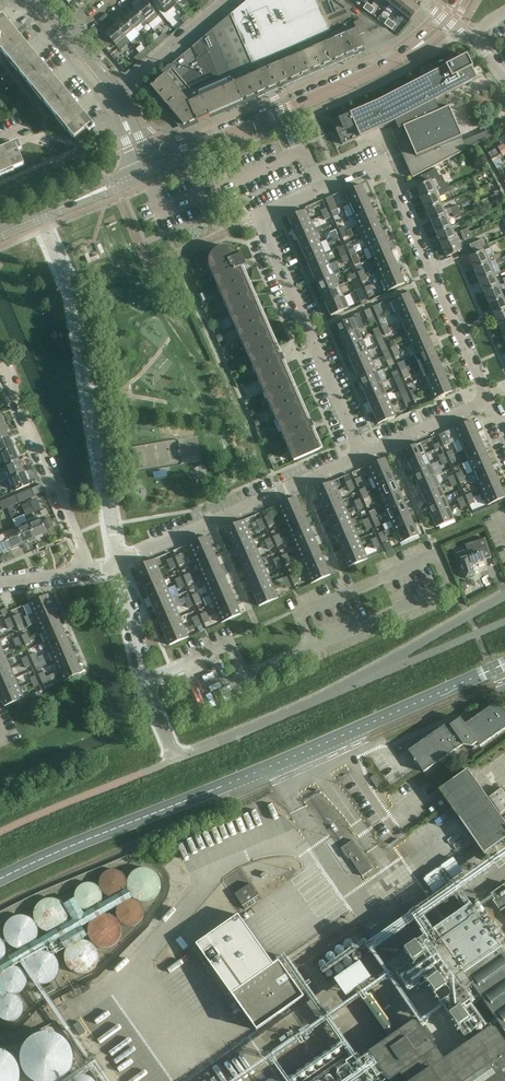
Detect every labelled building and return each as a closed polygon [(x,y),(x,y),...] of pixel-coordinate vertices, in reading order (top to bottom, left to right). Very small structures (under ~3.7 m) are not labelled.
[(135,9),(149,25),(159,17),(144,0),(135,9)] [(170,66),(169,66),(157,76),(160,79),(150,87),(183,126),(364,48),(359,36),(365,34),(360,21),(354,24),(347,8),(336,0),(248,0),(170,66)] [(173,0),(156,0),(163,9),(163,8),(167,13),(177,5),(173,0)] [(409,1),(408,0),(392,0),(389,4),(399,12),(409,1)] [(399,12),(410,21),(419,9),(409,1),(399,12)] [(125,17),(136,29),(141,24),(144,27),(148,24),(149,26),(149,25),(135,9),(125,17)] [(185,15),(189,20),(195,15),(191,10),(185,15)] [(180,20),(184,24),(189,20),(185,15),(180,20)] [(2,52),(7,59),(70,135),(71,137),(74,140),(86,130),(89,133),(95,128),(20,37),(16,33),(3,17),(3,18),(0,19),(0,52),(2,52)] [(136,29),(125,17),(115,25),(125,38),(136,29)] [(125,38),(115,25),(105,34),(115,46),(125,38)] [(168,38),(164,33),(159,37),(163,42),(168,38)] [(153,42),(157,47),(163,42),(159,37),(153,42)] [(141,45),(136,50),(139,54),(143,59),(149,54),(145,49),(141,45)] [(143,59),(139,54),(134,59),(138,63),(143,59)] [(372,104),(332,122),(342,145),(380,129),(389,125),(392,132),(400,151),(403,156),(412,178),(467,149),(475,146),(496,135),(495,134),(492,129),(464,141),(462,137),(449,107),(446,108),(442,98),(444,96),(450,93),(477,79),(471,69),(465,57),(463,58),(422,79),(379,101),(372,104)] [(24,166),(18,152),(16,148),(16,147),(0,154),(0,177),(24,166)] [(490,158),(498,154),(495,149),(488,153),(490,158)] [(490,158),(493,162),(502,157),(499,153),(498,154),(490,158)] [(416,187),(421,199),(449,188),(447,183),(445,184),(442,176),(439,177),(436,169),(419,178),(422,185),(416,187)] [(348,205),(367,197),(361,185),(343,193),(348,205)] [(426,211),(442,204),(439,198),(445,195),(444,194),(451,191),(449,187),(449,188),(421,199),(426,211)] [(325,199),(331,212),(337,210),(338,209),(332,196),(325,199)] [(353,216),(371,208),(367,197),(348,205),(353,216)] [(501,198),(495,200),(498,206),(504,203),(501,198)] [(431,222),(447,216),(452,213),(459,210),(457,206),(450,209),(450,208),(444,210),(442,204),(426,211),(431,222)] [(371,208),(353,216),(357,226),(376,218),(371,208)] [(292,229),(311,221),(306,210),(287,218),(292,229)] [(436,234),(452,227),(447,216),(431,222),(436,234)] [(362,237),(381,229),(376,218),(357,226),(362,237)] [(297,240),(316,232),(311,221),(292,229),(297,240)] [(441,246),(457,239),(452,227),(436,234),(441,246)] [(367,248),(386,240),(381,229),(362,237),(367,248)] [(462,237),(469,234),(467,229),(460,232),(462,237)] [(302,251),(321,243),(316,232),(297,240),(302,251)] [(457,239),(441,246),(446,257),(462,250),(457,239)] [(472,251),(482,247),(481,247),(485,245),(482,239),(469,245),(472,251)] [(372,259),(390,251),(386,240),(367,248),(372,259)] [(307,262),(325,253),(321,243),(302,251),(307,262)] [(482,247),(472,251),(474,255),(483,251),(490,248),(488,244),(485,245),(482,247)] [(209,268),(294,461),(320,450),(311,428),(314,427),(311,421),(308,422),(281,362),(285,361),(282,354),(279,356),(240,268),(246,265),(241,254),(238,256),(237,253),(236,252),(234,251),(233,249),(230,248),(227,247),(225,247),(221,247),(219,248),(217,249),(214,250),(212,252),(211,254),(210,257),(209,260),(208,262),(208,265),(209,268)] [(474,255),(468,258),(474,270),(488,264),(488,263),(494,261),(495,261),(502,258),(500,253),(493,256),(493,255),(494,255),(491,248),(490,248),(483,251),(474,255)] [(376,270),(395,262),(390,251),(372,259),(376,270)] [(311,272),(330,264),(325,253),(307,262),(311,272)] [(381,281),(400,272),(395,262),(376,270),(381,281)] [(316,283),(335,275),(330,264),(311,272),(316,283)] [(488,264),(474,270),(479,281),(493,275),(488,264)] [(400,272),(381,281),(386,292),(405,284),(400,272)] [(321,294),(339,286),(335,275),(316,283),(321,294)] [(483,292),(498,286),(493,275),(479,281),(483,292)] [(325,305),(344,297),(339,286),(321,294),(325,305)] [(489,305),(503,298),(498,286),(483,292),(489,305)] [(395,313),(414,305),(409,293),(390,301),(395,313)] [(344,297),(325,305),(330,316),(349,308),(349,307),(354,305),(350,295),(344,297)] [(504,311),(504,302),(503,298),(489,305),(493,316),(504,311)] [(400,324),(419,316),(414,305),(395,313),(400,324)] [(493,316),(498,327),(504,325),(504,311),(493,316)] [(405,335),(424,327),(419,316),(400,324),(405,335)] [(339,337),(358,329),(353,318),(335,326),(339,337)] [(410,346),(428,337),(424,327),(405,335),(410,346)] [(358,329),(339,337),(344,347),(363,339),(358,329)] [(223,333),(216,337),(218,343),(226,339),(223,333)] [(414,356),(433,348),(428,337),(410,346),(414,356)] [(349,359),(368,351),(363,339),(344,347),(349,359)] [(419,367),(438,359),(433,348),(414,356),(419,367)] [(354,369),(372,361),(368,351),(349,359),(354,369)] [(424,378),(442,370),(438,359),(419,367),(424,378)] [(358,380),(377,372),(372,361),(354,369),(358,380)] [(428,389),(445,381),(447,381),(442,370),(424,378),(428,389)] [(377,372),(358,380),(363,391),(382,383),(377,372)] [(445,381),(428,389),(433,400),(452,392),(447,381),(445,381)] [(368,402),(387,394),(382,383),(363,391),(368,402)] [(373,413),(391,405),(387,394),(368,402),(373,413)] [(391,405),(373,413),(378,424),(396,416),(391,405)] [(458,440),(476,432),(471,420),(453,428),(458,440)] [(0,425),(0,440),(9,436),(7,432),(9,431),(5,423),(0,425)] [(444,432),(438,435),(443,446),(449,444),(448,441),(448,440),(447,436),(446,436),(444,432)] [(476,432),(458,440),(462,450),(463,451),(481,443),(481,442),(476,432)] [(0,440),(0,454),(16,447),(12,439),(10,440),(9,436),(0,440)] [(408,462),(426,454),(421,442),(403,450),(408,462)] [(481,443),(463,451),(467,461),(467,462),(486,453),(481,443)] [(0,454),(0,461),(1,462),(2,461),(4,467),(19,460),(17,456),(19,455),(16,447),(0,454)] [(486,453),(467,462),(472,472),(491,464),(486,453)] [(412,472),(431,464),(426,454),(408,462),(412,472)] [(371,478),(389,470),(384,458),(366,467),(371,478)] [(19,460),(4,467),(7,472),(5,473),(8,479),(26,471),(23,463),(21,464),(19,460)] [(417,483),(435,475),(431,464),(412,472),(417,483)] [(477,483),(495,475),(491,464),(472,472),(477,483)] [(389,470),(371,478),(376,489),(394,481),(389,470)] [(26,471),(8,479),(11,486),(13,486),(15,491),(30,485),(28,480),(30,479),(26,471)] [(422,495),(440,486),(435,475),(417,483),(422,495)] [(482,494),(500,486),(495,475),(477,483),(482,494)] [(319,499),(338,491),(334,481),(314,489),(319,499)] [(380,500),(399,492),(394,481),(376,489),(380,500)] [(426,505),(445,497),(440,486),(422,495),(426,505)] [(482,494),(487,506),(504,498),(504,497),(500,486),(482,494)] [(16,495),(19,503),(35,496),(31,489),(16,495)] [(323,509),(343,500),(338,491),(319,499),(323,509)] [(385,511),(404,503),(399,492),(380,500),(385,511)] [(281,516),(301,507),(296,497),(276,506),(281,516)] [(431,516),(450,508),(445,497),(426,505),(431,516)] [(4,500),(7,508),(12,506),(9,498),(4,500)] [(327,519),(347,510),(343,500),(323,509),(327,519)] [(22,506),(26,516),(33,513),(28,503),(22,506)] [(390,521),(408,513),(404,503),(385,511),(390,521)] [(285,525),(305,517),(301,507),(281,516),(285,525)] [(450,508),(431,516),(436,528),(455,520),(450,508)] [(331,528),(351,520),(347,510),(327,519),(331,528)] [(390,521),(393,528),(395,532),(413,524),(408,513),(390,521)] [(40,516),(28,522),(36,540),(44,537),(43,534),(47,533),(41,518),(40,516)] [(289,535),(309,526),(305,517),(285,525),(289,535)] [(50,518),(44,521),(47,529),(54,527),(50,518)] [(229,538),(249,530),(244,520),(225,528),(229,538)] [(336,538),(355,529),(351,520),(331,528),(336,538)] [(16,529),(23,543),(26,541),(27,544),(36,540),(28,522),(21,525),(22,526),(16,529)] [(413,524),(395,532),(400,544),(418,536),(413,524)] [(294,545),(313,536),(309,526),(289,535),(294,545)] [(2,552),(3,554),(11,550),(4,534),(4,532),(2,527),(0,528),(0,553),(2,552)] [(385,536),(395,532),(393,528),(383,531),(385,536)] [(23,543),(16,529),(11,531),(11,529),(4,532),(4,534),(11,550),(19,547),(19,545),(23,543)] [(340,548),(359,539),(355,529),(336,538),(340,548)] [(249,530),(229,538),(233,548),(253,539),(249,530)] [(191,555),(211,546),(207,536),(187,545),(191,555)] [(298,554),(317,546),(313,536),(294,545),(298,554)] [(491,558),(485,538),(465,544),(466,550),(456,553),(464,578),(465,578),(468,579),(472,578),(474,575),(475,575),(472,565),(484,562),(484,560),(491,558)] [(253,539),(233,548),(237,557),(257,549),(253,539)] [(344,557),(364,549),(359,539),(340,548),(344,557)] [(386,553),(393,550),(389,542),(383,544),(386,551),(386,553)] [(211,546),(191,555),(195,564),(215,555),(211,546)] [(302,564),(322,556),(317,546),(298,554),(302,564)] [(257,549),(237,557),(242,567),(261,559),(257,549)] [(364,549),(344,557),(348,567),(368,559),(364,549)] [(215,555),(195,564),(200,574),(219,565),(215,555)] [(306,574),(326,565),(322,556),(302,564),(306,574)] [(140,577),(159,569),(155,559),(135,567),(140,577)] [(261,559),(242,567),(246,577),(266,568),(261,559)] [(219,565),(200,574),(204,583),(223,575),(219,565)] [(326,565),(306,574),(311,584),(330,575),(326,565)] [(266,568),(246,577),(250,587),(270,578),(266,568)] [(159,569),(140,577),(144,587),(163,578),(159,569)] [(223,575),(204,583),(208,593),(228,584),(223,575)] [(163,578),(144,587),(148,596),(168,588),(163,578)] [(270,578),(250,587),(254,596),(274,588),(270,578)] [(228,584),(208,593),(209,596),(212,602),(213,603),(232,595),(232,594),(228,584)] [(168,588),(148,596),(152,606),(172,598),(168,588)] [(274,588),(254,596),(259,606),(279,598),(274,588)] [(28,603),(28,604),(33,613),(52,605),(48,595),(28,603)] [(232,595),(213,603),(216,612),(236,603),(232,595)] [(172,598),(152,606),(156,616),(176,607),(172,598)] [(216,612),(221,623),(241,614),(236,603),(216,612)] [(37,623),(56,614),(52,605),(33,613),(37,623)] [(176,607),(156,616),(161,626),(180,617),(176,607)] [(41,633),(61,624),(56,614),(37,623),(41,633)] [(180,617),(161,626),(165,635),(185,627),(180,617)] [(45,642),(65,634),(61,624),(41,633),(45,642)] [(185,627),(165,635),(169,646),(189,637),(185,627)] [(49,652),(69,643),(65,634),(45,642),(49,652)] [(54,662),(73,653),(69,643),(49,652),(54,662)] [(58,671),(78,663),(73,653),(54,662),(58,671)] [(0,662),(0,674),(11,669),(7,659),(0,662)] [(78,663),(58,671),(62,682),(82,673),(78,663)] [(0,674),(0,685),(16,678),(11,669),(0,674)] [(0,685),(0,696),(0,697),(20,688),(16,678),(0,685)] [(20,688),(0,697),(5,707),(7,706),(24,698),(20,688)] [(462,745),(472,746),(476,743),(479,747),(504,728),(504,713),(497,702),(464,725),(460,718),(449,726),(448,723),(408,750),(423,772),(462,745)] [(448,804),(483,854),(504,839),(504,823),(467,769),(438,790),(448,804)] [(375,775),(370,778),(377,788),(382,785),(375,775)] [(501,788),(489,797),(500,813),(504,810),(504,794),(501,788)] [(348,859),(350,858),(362,876),(373,869),(353,840),(347,844),(340,848),(348,859)] [(453,858),(423,879),(433,893),(463,872),(453,858)] [(127,884),(127,889),(129,893),(131,896),(135,899),(139,901),(143,902),(147,901),(152,900),(155,897),(158,894),(160,890),(161,886),(160,881),(159,877),(156,873),(153,871),(149,869),(145,868),(140,868),(136,870),(132,872),(129,876),(128,880),(127,884)] [(99,882),(99,886),(100,889),(102,892),(105,894),(108,896),(112,896),(115,896),(119,895),(122,893),(124,890),(126,887),(126,883),(126,880),(125,876),(123,873),(120,871),(117,870),(113,869),(109,869),(106,871),(103,873),(101,875),(99,879),(99,882)] [(75,896),(75,899),(76,903),(78,906),(81,908),(84,910),(88,910),(91,910),(95,909),(98,907),(100,904),(102,901),(102,897),(102,893),(101,890),(99,887),(96,885),(93,883),(89,883),(86,883),(82,884),(79,886),(77,889),(75,892),(75,896)] [(234,894),(245,910),(260,900),(250,884),(234,894)] [(500,911),(504,908),(504,884),(491,894),(494,899),(492,901),(500,911)] [(34,914),(34,919),(36,923),(38,927),(42,929),(46,931),(50,932),(55,932),(59,930),(62,928),(65,924),(67,920),(68,916),(68,911),(66,907),(64,904),(60,901),(56,899),(52,898),(47,899),(43,900),(40,903),(37,906),(35,910),(34,914)] [(116,912),(116,915),(117,919),(119,922),(122,924),(125,925),(129,926),(132,926),(136,925),(139,922),(141,920),(143,916),(143,913),(143,909),(142,906),(140,903),(137,901),(134,899),(130,899),(127,899),(123,900),(120,902),(118,905),(116,908),(116,912)] [(467,1020),(468,1019),(460,1008),(470,1001),(462,989),(470,984),(504,1034),(504,954),(481,919),(487,914),(477,899),(404,951),(441,1004),(457,1027),(464,1037),(474,1030),(467,1020)] [(88,931),(88,936),(90,940),(92,943),(96,946),(100,948),(104,949),(109,948),(113,947),(116,944),(119,941),(121,937),(122,933),(122,928),(120,924),(118,920),(114,918),(110,916),(106,915),(101,915),(97,917),(93,919),(91,923),(89,927),(88,931)] [(273,965),(238,915),(196,944),(256,1031),(304,997),(278,961),(273,965)] [(4,932),(5,936),(6,940),(9,944),(12,947),(16,949),(20,949),(25,949),(29,948),(33,945),(36,942),(37,938),(38,933),(38,929),(36,925),(34,921),(30,918),(26,916),(22,916),(18,916),(13,917),(10,920),(7,923),(5,927),(4,932)] [(65,956),(65,961),(67,965),(69,969),(72,971),(76,973),(81,974),(85,974),(89,972),(93,970),(96,966),(98,962),(99,958),(98,954),(97,949),(94,946),(91,943),(87,941),(82,940),(78,941),(74,942),(70,945),(67,948),(65,952),(65,956)] [(344,944),(344,945),(344,947),(345,948),(346,948),(347,949),(348,949),(350,949),(351,949),(352,948),(353,947),(353,946),(353,945),(353,943),(353,942),(352,941),(351,940),(350,940),(349,940),(347,940),(346,940),(345,941),(344,942),(344,943),(344,944)] [(334,950),(334,951),(335,952),(335,953),(336,954),(338,955),(339,955),(340,955),(341,954),(342,954),(343,953),(344,951),(344,950),(344,949),(343,948),(343,947),(342,946),(340,945),(339,945),(338,945),(337,946),(336,946),(335,947),(334,949),(334,950)] [(25,967),(25,971),(27,975),(29,979),(33,982),(37,984),(41,985),(45,984),(50,983),(53,980),(56,977),(58,973),(59,968),(58,964),(57,960),(54,956),(51,953),(47,951),(43,951),(38,951),(34,953),(30,955),(27,958),(26,962),(25,967)] [(326,957),(326,958),(326,960),(327,961),(328,961),(329,962),(330,962),(332,962),(333,962),(334,961),(335,960),(335,959),(335,958),(335,956),(335,955),(334,954),(333,953),(332,953),(331,952),(329,953),(328,953),(327,954),(326,955),(326,956),(326,957)] [(353,956),(353,957),(353,959),(354,960),(355,961),(356,961),(357,961),(358,961),(360,961),(361,960),(361,959),(362,958),(362,957),(362,955),(362,954),(361,953),(360,952),(359,952),(358,952),(356,952),(355,952),(354,953),(353,954),(353,955),(353,956)] [(343,963),(344,964),(344,965),(345,966),(346,967),(347,967),(348,968),(349,968),(350,967),(351,966),(352,965),(353,964),(353,963),(353,962),(353,961),(352,960),(351,959),(350,958),(348,958),(347,958),(346,959),(345,959),(344,960),(344,961),(343,963)] [(359,962),(334,980),(346,997),(371,979),(359,962)] [(334,969),(334,970),(335,971),(335,972),(336,973),(337,974),(339,974),(340,974),(341,973),(342,973),(343,972),(343,971),(344,969),(344,968),(343,967),(342,966),(341,965),(340,965),(339,964),(338,964),(337,965),(336,966),(335,967),(334,968),(334,969)] [(421,988),(405,966),(395,973),(411,996),(421,988)] [(1,980),(1,983),(3,986),(4,989),(7,991),(10,993),(13,993),(17,993),(20,992),(23,990),(25,987),(27,984),(27,981),(27,978),(26,974),(24,972),(21,969),(18,968),(15,967),(11,968),(8,969),(5,971),(3,973),(2,976),(1,980)] [(1,1019),(4,1020),(8,1021),(11,1021),(15,1019),(18,1017),(20,1015),(22,1011),(22,1008),(22,1004),(21,1001),(19,998),(16,996),(13,994),(9,993),(5,994),(2,995),(0,996),(0,1018),(1,1019)] [(388,1037),(368,1052),(388,1080),(390,1080),(400,1074),(404,1080),(504,1080),(504,1042),(493,1025),(444,1059),(436,1048),(437,1048),(416,1018),(395,1033),(369,996),(363,1001),(388,1037)] [(23,1065),(25,1072),(29,1077),(34,1080),(64,1080),(66,1079),(71,1074),(74,1068),(75,1061),(74,1054),(72,1048),(68,1042),(63,1037),(57,1035),(50,1033),(43,1034),(37,1036),(31,1040),(26,1045),(24,1052),(22,1058),(23,1065)] [(331,1050),(332,1051),(332,1052),(333,1053),(334,1054),(335,1055),(336,1055),(337,1055),(338,1054),(339,1053),(340,1053),(341,1051),(341,1050),(341,1049),(341,1048),(340,1047),(339,1046),(338,1045),(336,1045),(335,1045),(334,1046),(333,1046),(332,1047),(332,1048),(331,1050)] [(21,1077),(20,1070),(18,1064),(14,1058),(9,1054),(2,1051),(0,1050),(0,1080),(20,1080),(21,1077)] [(323,1056),(323,1057),(324,1059),(324,1060),(325,1060),(326,1061),(328,1061),(329,1061),(330,1061),(331,1060),(332,1059),(332,1058),(333,1057),(333,1055),(332,1054),(331,1053),(330,1052),(329,1052),(328,1052),(327,1052),(326,1052),(325,1053),(324,1054),(323,1055),(323,1056)] [(314,1062),(314,1063),(315,1064),(315,1065),(316,1066),(317,1067),(319,1067),(320,1067),(321,1066),(322,1066),(323,1065),(323,1064),(324,1062),(324,1061),(323,1060),(322,1059),(321,1058),(320,1058),(319,1057),(318,1057),(317,1058),(316,1059),(315,1060),(314,1061),(314,1062)] [(306,1068),(306,1070),(306,1071),(307,1072),(308,1073),(309,1073),(310,1074),(312,1073),(313,1073),(314,1072),(315,1071),(315,1070),(315,1069),(315,1068),(315,1066),(314,1065),(313,1065),(312,1064),(311,1064),(309,1064),(308,1064),(307,1065),(306,1066),(306,1067),(306,1068)] [(297,1074),(297,1075),(298,1077),(298,1078),(299,1078),(300,1079),(302,1079),(303,1079),(304,1079),(305,1078),(306,1077),(306,1076),(307,1075),(307,1073),(306,1072),(305,1071),(304,1070),(303,1070),(302,1070),(301,1070),(300,1070),(299,1071),(298,1072),(297,1073),(297,1074)]
